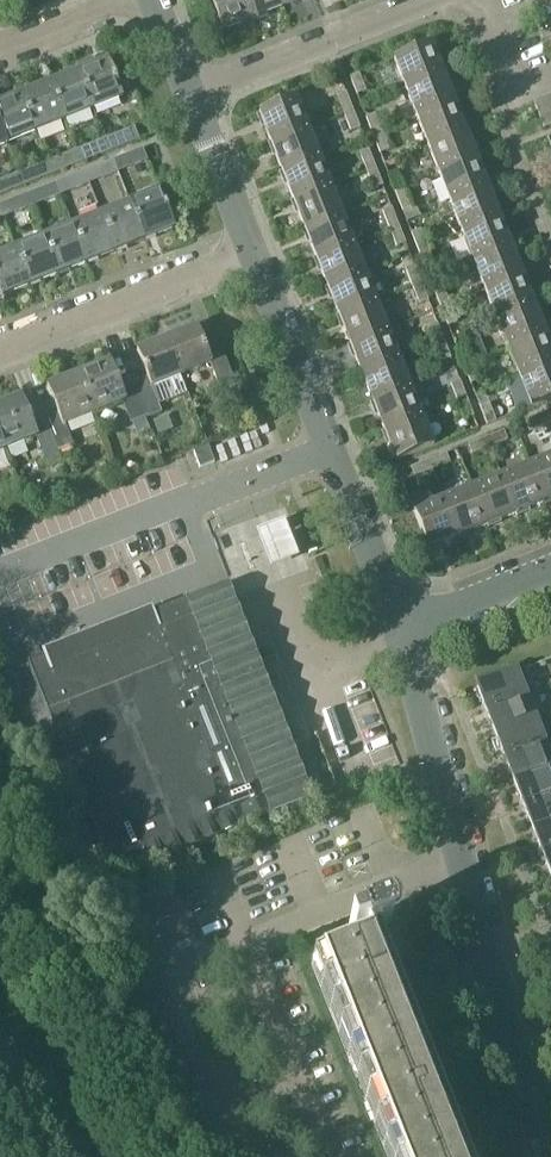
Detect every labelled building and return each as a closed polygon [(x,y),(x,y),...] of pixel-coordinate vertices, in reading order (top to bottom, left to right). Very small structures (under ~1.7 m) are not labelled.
[(225,29),(255,17),(248,0),(214,0),(225,29)] [(255,17),(283,6),(281,0),(248,0),(255,17)] [(432,44),(394,59),(406,90),(444,75),(432,44)] [(93,58),(76,65),(78,71),(78,72),(93,109),(93,110),(94,110),(121,99),(124,106),(139,100),(123,60),(110,66),(108,60),(96,65),(93,58)] [(78,71),(49,82),(64,121),(93,109),(78,72),(78,71)] [(365,91),(359,74),(350,77),(357,94),(365,91)] [(444,75),(406,90),(417,118),(455,104),(444,75)] [(49,82),(20,94),(35,132),(64,121),(49,82)] [(336,96),(343,114),(352,111),(345,93),(336,96)] [(0,102),(0,128),(6,143),(35,132),(20,94),(0,102)] [(548,96),(534,101),(544,127),(550,125),(550,105),(548,96)] [(296,98),(259,112),(271,142),(308,128),(296,98)] [(455,104),(417,118),(428,147),(467,133),(455,104)] [(359,128),(352,111),(343,114),(350,132),(359,128)] [(375,114),(366,118),(373,135),(381,132),(375,114)] [(105,140),(110,152),(140,140),(135,128),(105,140)] [(308,128),(271,142),(282,171),(319,157),(308,128)] [(388,150),(381,132),(373,135),(380,153),(388,150)] [(467,133),(428,147),(440,176),(478,161),(467,133)] [(110,152),(105,140),(76,151),(81,164),(110,152)] [(114,161),(118,172),(148,161),(143,149),(114,161)] [(359,154),(366,172),(375,169),(368,150),(359,154)] [(81,164),(76,151),(48,163),(53,175),(81,164)] [(319,157),(282,171),(294,200),(331,186),(319,157)] [(89,184),(118,172),(114,161),(85,172),(89,184)] [(478,161),(440,176),(451,205),(489,190),(478,161)] [(19,174),(24,186),(53,175),(48,163),(19,174)] [(382,186),(375,169),(366,172),(373,189),(382,186)] [(56,183),(61,195),(89,184),(85,172),(56,183)] [(404,190),(397,172),(389,176),(396,193),(404,190)] [(19,174),(0,181),(0,196),(24,186),(19,174)] [(56,183),(27,195),(32,206),(61,195),(56,183)] [(331,186),(294,200),(305,229),(342,214),(331,186)] [(411,207),(404,190),(396,193),(403,211),(411,207)] [(489,190),(451,205),(462,234),(501,219),(489,190)] [(131,203),(146,240),(175,229),(160,191),(131,203)] [(3,218),(32,206),(27,195),(0,206),(0,211),(3,218)] [(102,214),(117,252),(117,251),(146,240),(131,203),(102,214)] [(382,211),(389,230),(398,226),(391,208),(382,211)] [(102,214),(73,225),(88,263),(117,252),(102,214)] [(342,214),(305,229),(316,257),(353,243),(342,214)] [(501,219),(462,234),(474,263),(512,248),(501,219)] [(73,225),(44,237),(59,274),(88,263),(73,225)] [(404,243),(398,226),(389,230),(396,247),(404,243)] [(427,247),(419,229),(411,233),(418,251),(427,247)] [(15,248),(30,286),(59,274),(44,237),(15,248)] [(353,243),(316,257),(328,286),(365,272),(353,243)] [(434,265),(427,247),(418,251),(425,268),(434,265)] [(1,297),(30,286),(15,248),(0,254),(0,294),(1,297)] [(512,248),(474,263),(485,291),(523,276),(512,248)] [(405,269),(412,287),(421,284),(413,266),(405,269)] [(365,272),(328,286),(339,315),(376,301),(365,272)] [(523,276),(485,291),(496,320),(534,305),(523,276)] [(428,301),(421,284),(412,287),(419,305),(428,301)] [(434,291),(441,308),(449,304),(443,288),(434,291)] [(376,301),(339,315),(350,343),(387,329),(376,301)] [(457,323),(449,304),(441,308),(448,326),(457,323)] [(534,305),(496,320),(508,349),(546,334),(534,305)] [(427,327),(434,344),(443,341),(436,324),(427,327)] [(197,328),(167,340),(181,376),(210,365),(220,390),(235,385),(222,350),(208,355),(197,328)] [(387,329),(350,343),(362,372),(399,358),(387,329)] [(508,349),(519,378),(550,365),(550,347),(546,334),(508,349)] [(149,378),(133,384),(146,416),(147,418),(161,413),(151,387),(181,376),(167,340),(138,351),(149,378)] [(450,359),(443,341),(434,344),(441,363),(450,359)] [(473,362),(466,345),(457,349),(464,366),(473,362)] [(399,358),(362,372),(373,401),(410,387),(399,358)] [(110,362),(80,374),(95,413),(124,402),(132,422),(146,416),(133,384),(121,389),(110,362)] [(479,380),(473,362),(464,366),(470,383),(479,380)] [(519,378),(531,408),(550,400),(550,365),(519,378)] [(59,413),(45,419),(58,451),(71,446),(63,426),(94,413),(95,413),(80,374),(79,375),(48,387),(59,413)] [(450,385),(457,402),(466,398),(459,381),(450,385)] [(410,387),(373,401),(384,430),(421,416),(410,387)] [(0,405),(0,433),(6,448),(36,436),(45,459),(58,453),(58,451),(45,419),(32,424),(22,397),(0,405)] [(473,417),(466,398),(457,402),(464,421),(473,417)] [(495,422),(488,404),(480,407),(487,425),(495,422)] [(548,423),(544,415),(526,422),(530,430),(548,423)] [(172,428),(167,416),(154,421),(159,434),(172,428)] [(421,416),(384,430),(396,461),(433,446),(421,416)] [(504,431),(486,437),(490,446),(508,439),(504,431)] [(490,446),(486,437),(469,444),(472,453),(490,446)] [(201,468),(215,462),(209,445),(194,451),(201,468)] [(447,453),(429,460),(432,469),(450,462),(447,453)] [(530,463),(544,501),(550,499),(550,455),(530,463)] [(432,469),(429,460),(411,467),(414,476),(432,469)] [(530,463),(501,475),(516,513),(544,501),(530,463)] [(501,475),(472,486),(487,524),(516,513),(501,475)] [(472,486),(444,497),(458,535),(487,524),(472,486)] [(444,497),(414,509),(428,547),(458,535),(444,497)] [(134,631),(136,637),(72,664),(66,648),(28,663),(113,878),(311,800),(225,585),(152,613),(156,623),(134,631)] [(498,679),(477,687),(487,712),(535,693),(525,668),(511,674),(507,671),(502,671),(498,674),(498,679)] [(535,693),(487,712),(497,736),(540,719),(541,720),(545,718),(535,693)] [(497,736),(506,760),(550,743),(549,742),(550,741),(550,726),(550,724),(546,718),(545,718),(541,720),(540,719),(497,736)] [(506,760),(516,784),(550,769),(550,741),(549,742),(550,743),(506,760)] [(516,784),(525,808),(550,798),(550,769),(516,784)] [(525,808),(535,832),(550,825),(550,798),(525,808)] [(535,832),(544,856),(550,853),(550,825),(535,832)] [(319,962),(396,1156),(454,1156),(374,955),(381,952),(386,963),(404,956),(399,942),(389,943),(387,927),(388,926),(389,926),(390,925),(391,923),(391,922),(391,920),(391,919),(391,918),(390,916),(388,916),(387,915),(386,915),(384,915),(349,929),(352,938),(353,940),(357,939),(360,946),(319,962)] [(466,1054),(473,1042),(461,1034),(454,1046),(466,1054)]
